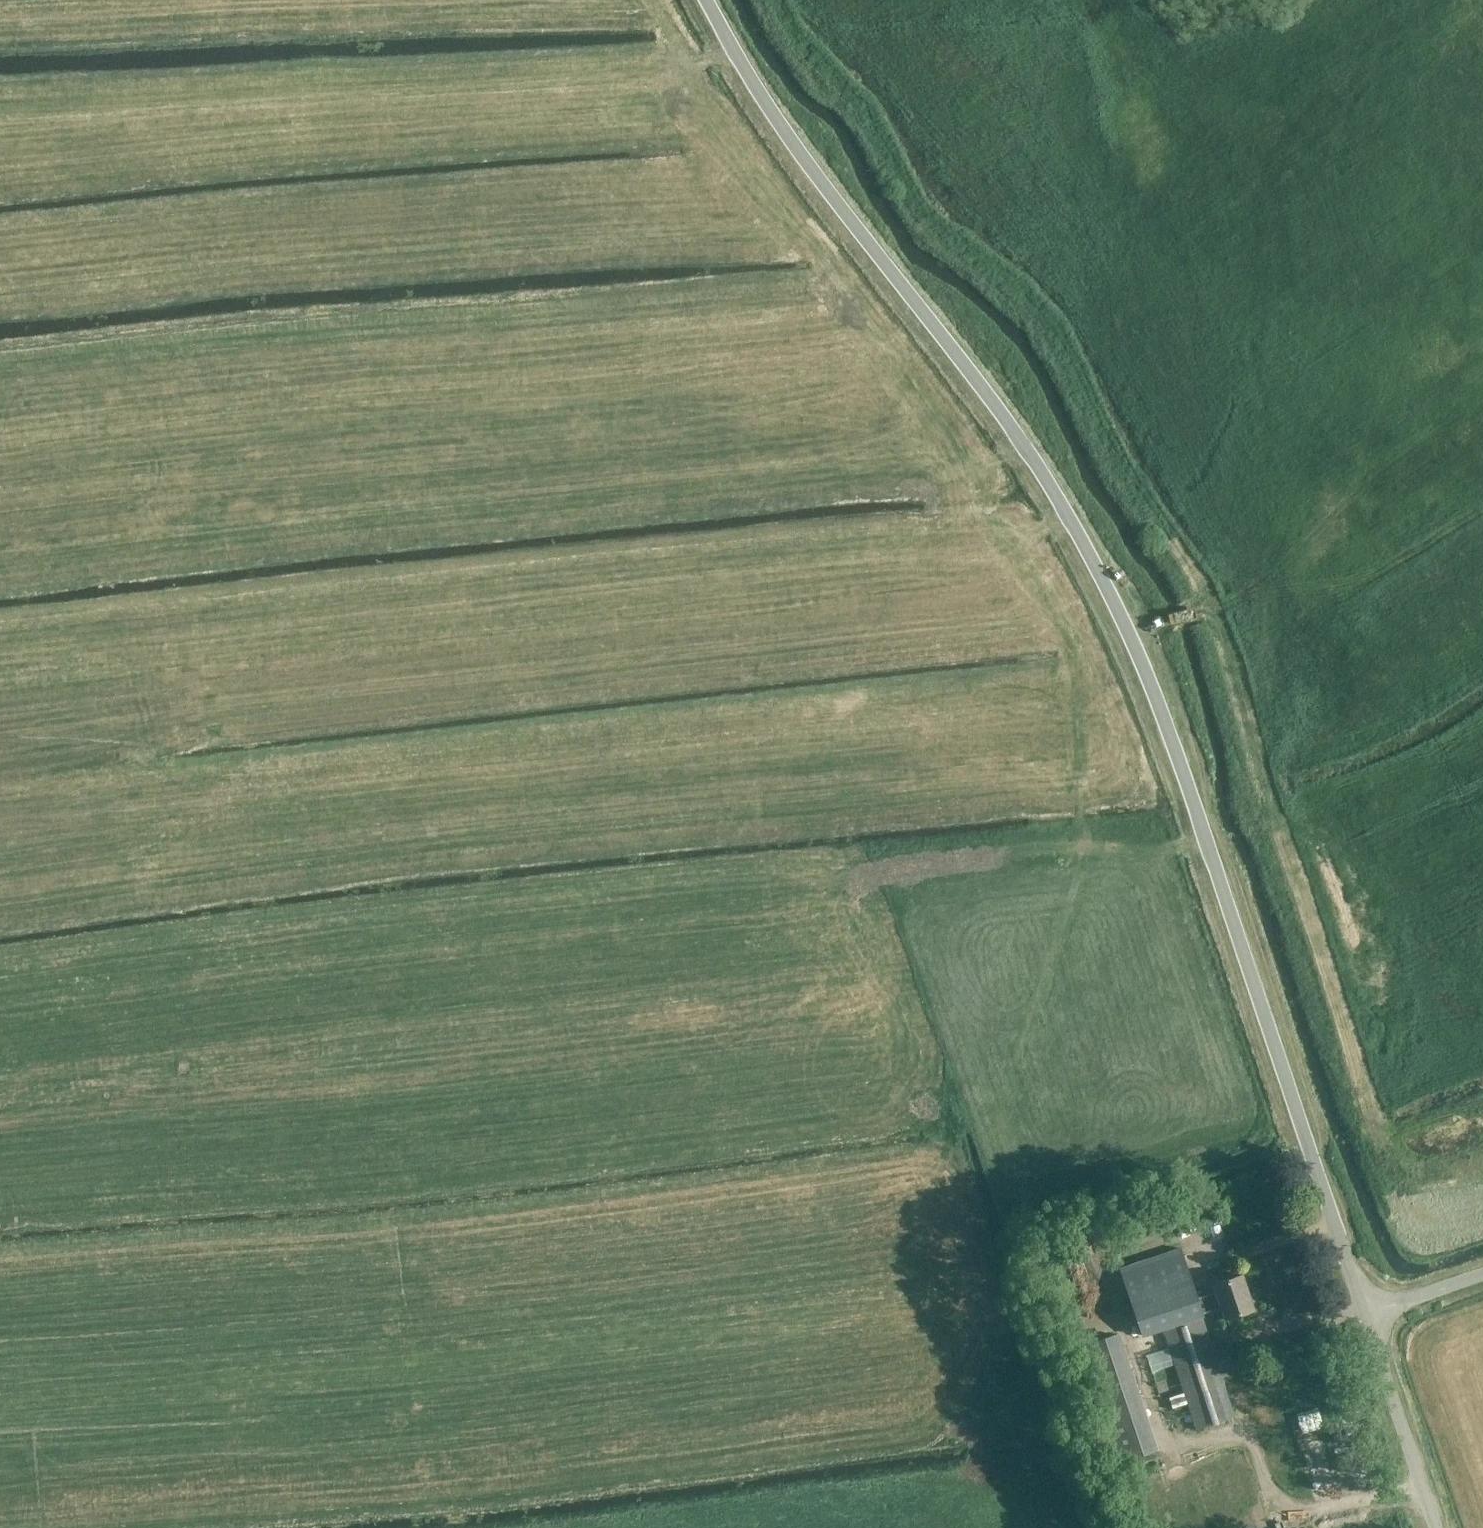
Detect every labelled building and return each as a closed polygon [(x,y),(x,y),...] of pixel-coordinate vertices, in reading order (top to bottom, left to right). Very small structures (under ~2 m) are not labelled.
[(1212,1349),(1200,1312),(1220,1305),(1224,1317),(1252,1307),(1240,1272),(1212,1282),(1216,1291),(1197,1298),(1180,1246),(1120,1266),(1142,1333),(1162,1327),(1196,1427),(1234,1415),(1219,1371),(1233,1366),(1226,1345),(1212,1349)] [(1153,1448),(1115,1334),(1075,1347),(1113,1461),(1153,1448)]
